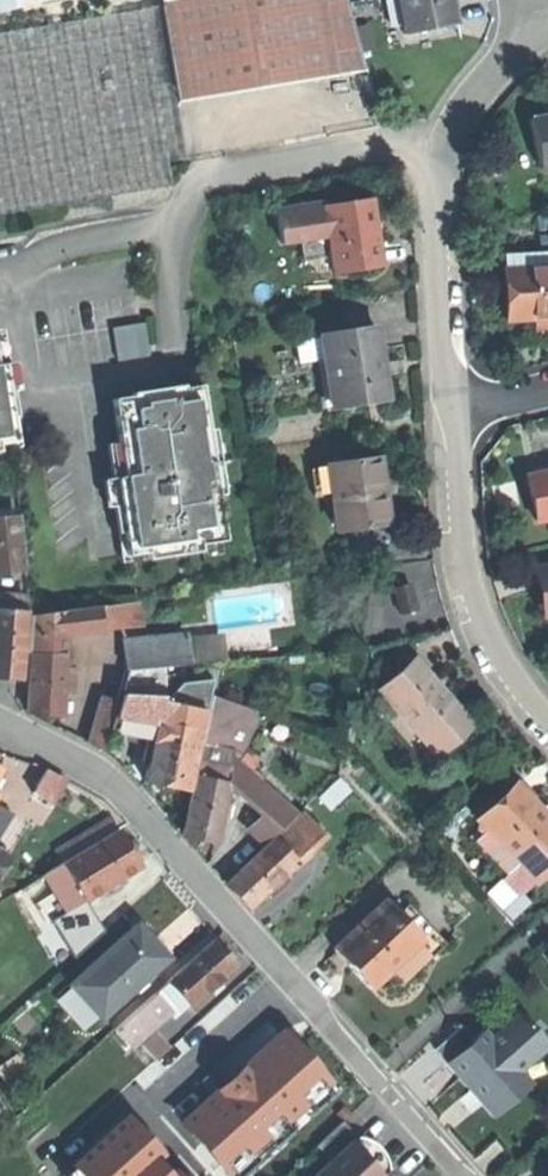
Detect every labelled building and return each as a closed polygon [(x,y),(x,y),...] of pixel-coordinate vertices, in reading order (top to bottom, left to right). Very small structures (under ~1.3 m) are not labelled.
[(161,7),(178,103),(365,70),(346,0),(161,0),(161,7)] [(404,36),(459,25),(456,8),(455,2),(449,3),(449,0),(397,0),(404,36)] [(0,34),(0,217),(173,190),(169,162),(187,159),(178,103),(161,7),(0,34)] [(545,117),(531,120),(541,169),(547,168),(547,116),(545,117)] [(280,242),(328,235),(324,208),(323,200),(275,207),(280,242)] [(334,273),(379,266),(374,234),(369,202),(324,208),(328,235),(334,273)] [(503,258),(506,321),(525,320),(534,319),(547,319),(547,256),(503,258)] [(547,328),(547,319),(534,319),(535,329),(547,328)] [(118,361),(149,357),(145,325),(114,330),(118,361)] [(320,337),(330,407),(386,399),(381,365),(376,329),(320,337)] [(0,365),(0,392),(3,409),(10,408),(3,364),(0,365)] [(199,545),(225,542),(216,486),(212,487),(209,464),(206,444),(210,444),(201,387),(184,390),(131,398),(112,401),(123,477),(127,503),(137,502),(140,518),(129,520),(121,521),(127,556),(144,553),(146,561),(200,553),(199,545)] [(131,395),(131,398),(184,390),(183,387),(131,395)] [(15,442),(10,408),(3,409),(0,409),(0,444),(15,442)] [(336,531),(386,524),(382,493),(378,459),(327,466),(336,531)] [(526,477),(536,521),(547,519),(547,472),(526,477)] [(115,479),(121,521),(129,520),(127,503),(123,477),(115,479)] [(127,503),(129,520),(140,518),(137,502),(127,503)] [(20,565),(13,518),(0,520),(0,569),(20,565)] [(393,589),(399,615),(416,611),(409,585),(393,589)] [(22,679),(26,612),(24,597),(6,595),(5,599),(0,598),(0,678),(4,678),(22,679)] [(118,603),(100,606),(102,628),(120,625),(118,603)] [(63,633),(102,628),(100,606),(31,615),(31,636),(63,633)] [(63,654),(63,633),(31,636),(30,653),(63,654)] [(130,667),(192,663),(190,638),(190,635),(128,640),(130,667)] [(220,636),(190,638),(192,663),(222,661),(220,636)] [(44,714),(61,714),(62,687),(62,669),(63,654),(30,653),(30,713),(44,714)] [(413,661),(378,691),(429,750),(464,719),(440,691),(413,661)] [(212,663),(191,665),(192,676),(193,685),(208,684),(212,663)] [(130,670),(124,692),(185,686),(185,676),(192,676),(191,665),(130,670)] [(75,669),(62,669),(62,687),(74,687),(75,669)] [(116,718),(155,724),(155,722),(179,726),(183,706),(203,710),(208,684),(193,685),(185,686),(124,692),(116,718)] [(200,741),(219,745),(222,731),(218,731),(220,724),(226,725),(231,700),(209,696),(200,741)] [(89,743),(104,750),(117,701),(103,697),(89,743)] [(183,706),(179,726),(199,730),(203,710),(183,706)] [(470,726),(464,719),(429,750),(436,757),(470,726)] [(188,788),(199,730),(179,726),(155,722),(155,724),(144,780),(165,784),(188,788)] [(262,812),(281,828),(297,814),(232,757),(230,766),(227,782),(262,812)] [(200,836),(216,839),(221,813),(223,803),(227,782),(230,766),(196,760),(193,774),(195,775),(184,833),(200,836)] [(41,796),(59,806),(73,781),(55,771),(41,796)] [(522,781),(516,787),(538,810),(544,805),(533,793),(522,781)] [(478,821),(486,830),(517,863),(533,880),(536,883),(547,871),(547,821),(545,818),(538,810),(516,787),(515,786),(478,821)] [(233,803),(223,803),(221,813),(230,818),(233,803)] [(544,805),(538,810),(545,818),(547,816),(547,809),(544,805)] [(12,817),(0,808),(0,837),(12,817)] [(264,845),(281,828),(262,812),(247,827),(264,845)] [(303,812),(275,839),(298,863),(326,836),(303,812)] [(53,850),(61,862),(115,830),(107,817),(53,850)] [(475,829),(481,835),(486,830),(478,821),(475,829)] [(61,862),(84,899),(137,867),(128,851),(115,830),(61,862)] [(505,874),(517,863),(486,830),(481,835),(472,844),(491,864),(493,862),(505,874)] [(239,898),(249,909),(298,863),(275,839),(226,884),(239,898)] [(9,858),(0,851),(0,870),(9,858)] [(12,860),(9,858),(0,870),(0,877),(12,860)] [(67,909),(84,899),(61,862),(45,872),(67,909)] [(520,893),(533,880),(517,863),(505,874),(501,879),(513,892),(520,893)] [(107,932),(88,902),(54,922),(77,958),(107,932)] [(354,971),(370,989),(422,941),(399,915),(386,902),(334,950),(354,971)] [(410,905),(399,915),(422,941),(434,930),(410,905)] [(71,984),(101,1017),(167,958),(154,943),(137,924),(71,984)] [(214,939),(167,981),(188,1005),(190,1007),(237,965),(225,951),(214,939)] [(167,981),(154,993),(170,1011),(175,1016),(188,1005),(167,981)] [(154,993),(128,1016),(145,1034),(170,1011),(154,993)] [(496,1118),(533,1086),(519,1071),(547,1046),(547,1043),(522,1013),(490,1042),(481,1032),(473,1039),(447,1062),(472,1091),(496,1118)] [(115,1028),(131,1047),(145,1034),(128,1016),(115,1028)] [(437,1051),(447,1062),(473,1039),(463,1029),(437,1051)] [(133,1083),(58,1148),(82,1175),(266,1175),(312,1136),(289,1110),(323,1080),(282,1033),(213,1094),(201,1079),(160,1114),(133,1083)] [(141,1045),(154,1060),(167,1049),(153,1034),(141,1045)] [(519,1071),(533,1086),(547,1073),(547,1046),(519,1071)] [(388,1168),(382,1174),(370,1160),(364,1166),(361,1163),(358,1159),(364,1153),(353,1141),(358,1137),(345,1123),(320,1146),(332,1159),(314,1175),(396,1175),(388,1168)]
